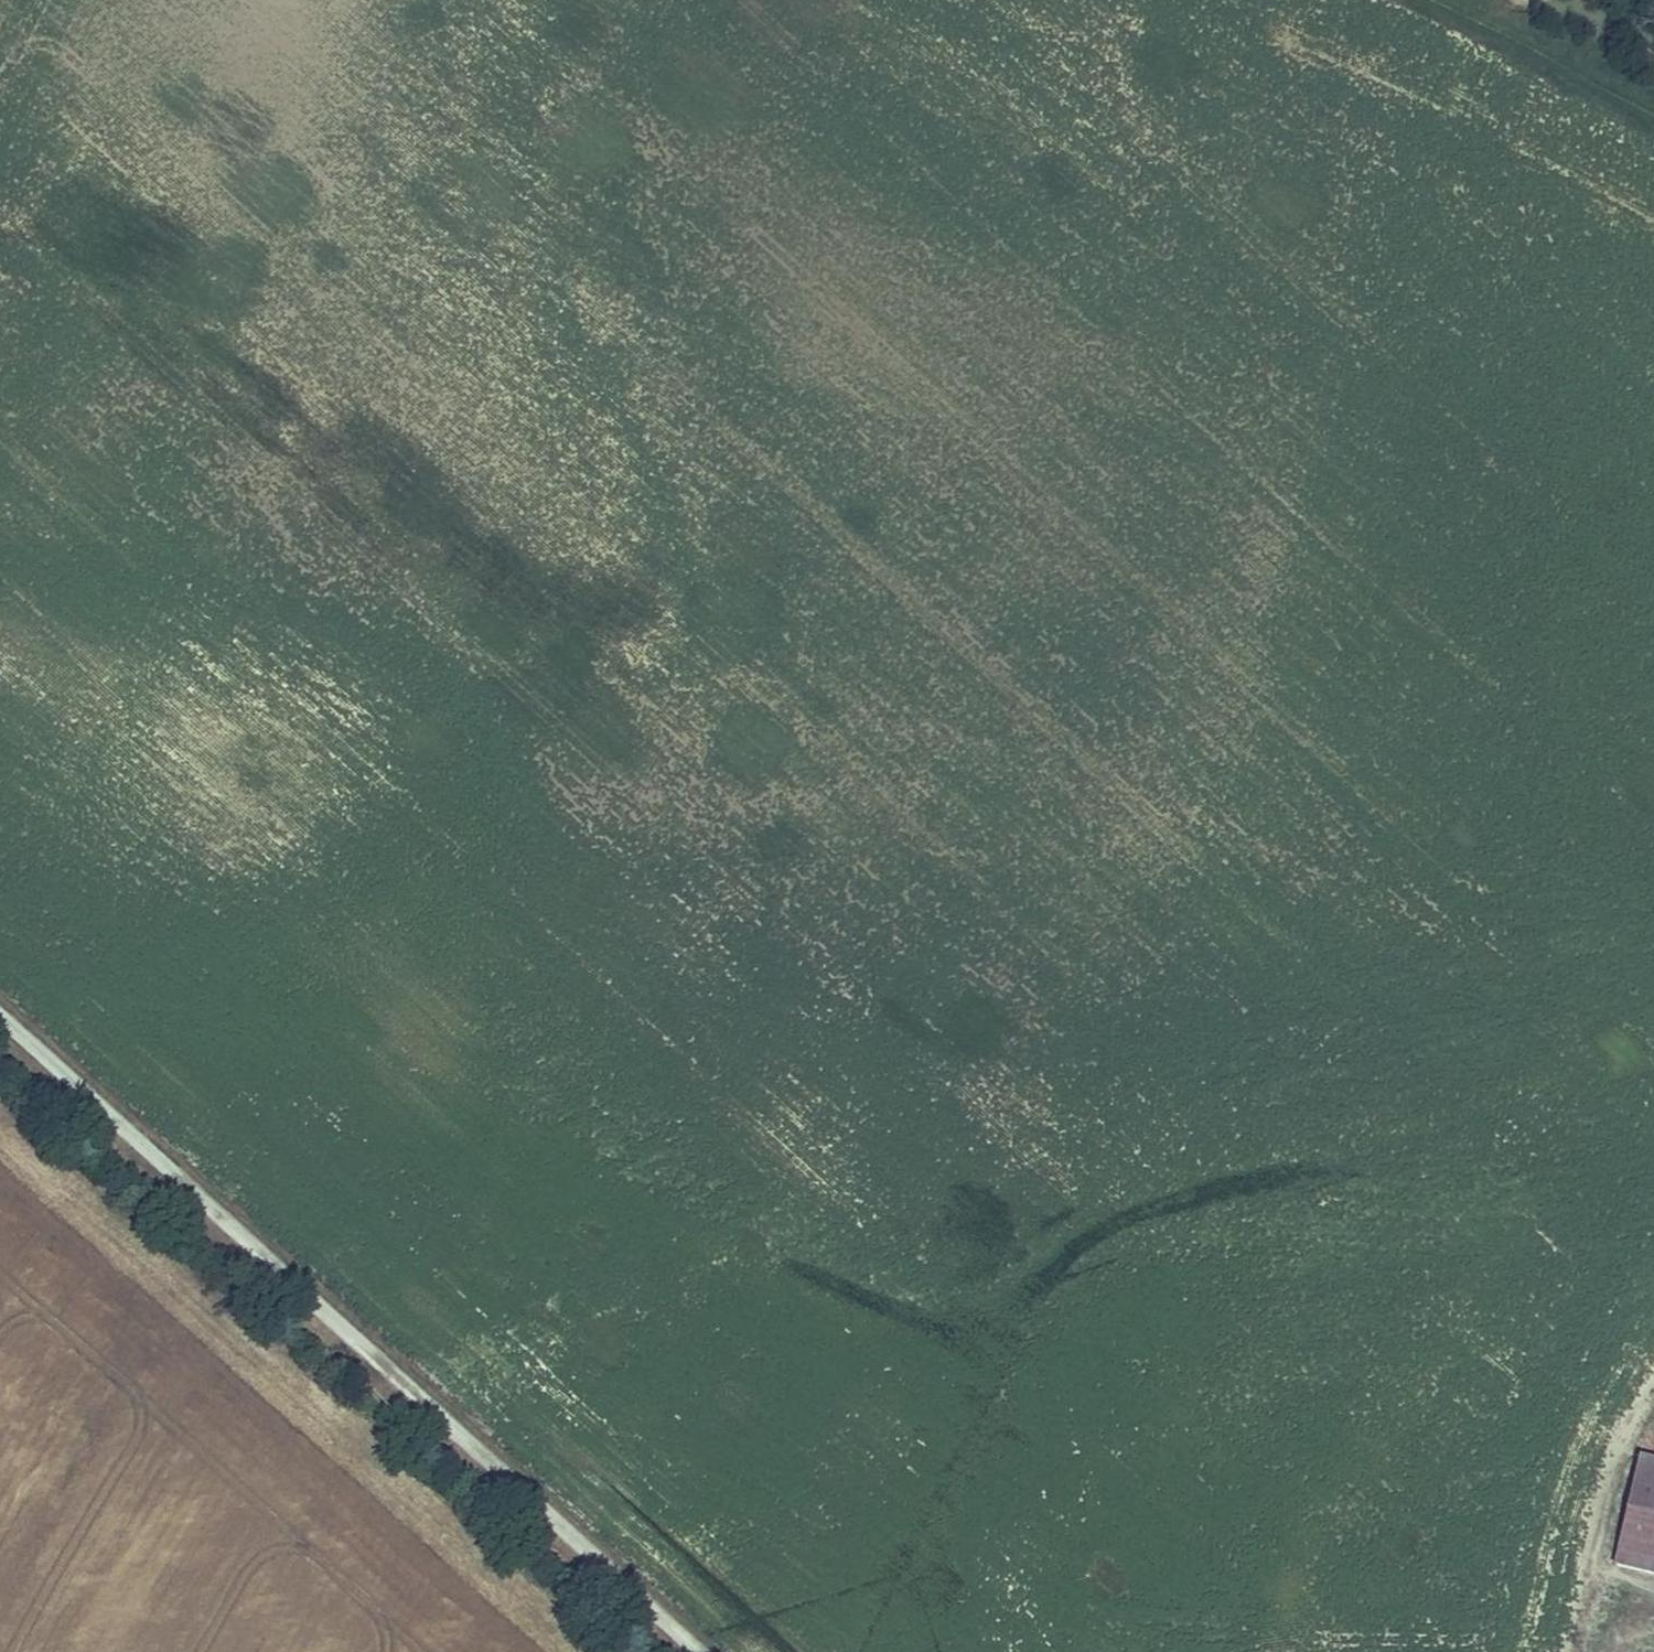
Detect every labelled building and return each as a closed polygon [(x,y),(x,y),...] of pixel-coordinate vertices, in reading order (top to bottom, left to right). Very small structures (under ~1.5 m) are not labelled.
[(1639,1458),(1613,1567),(1653,1578),(1653,1462),(1639,1458)]
